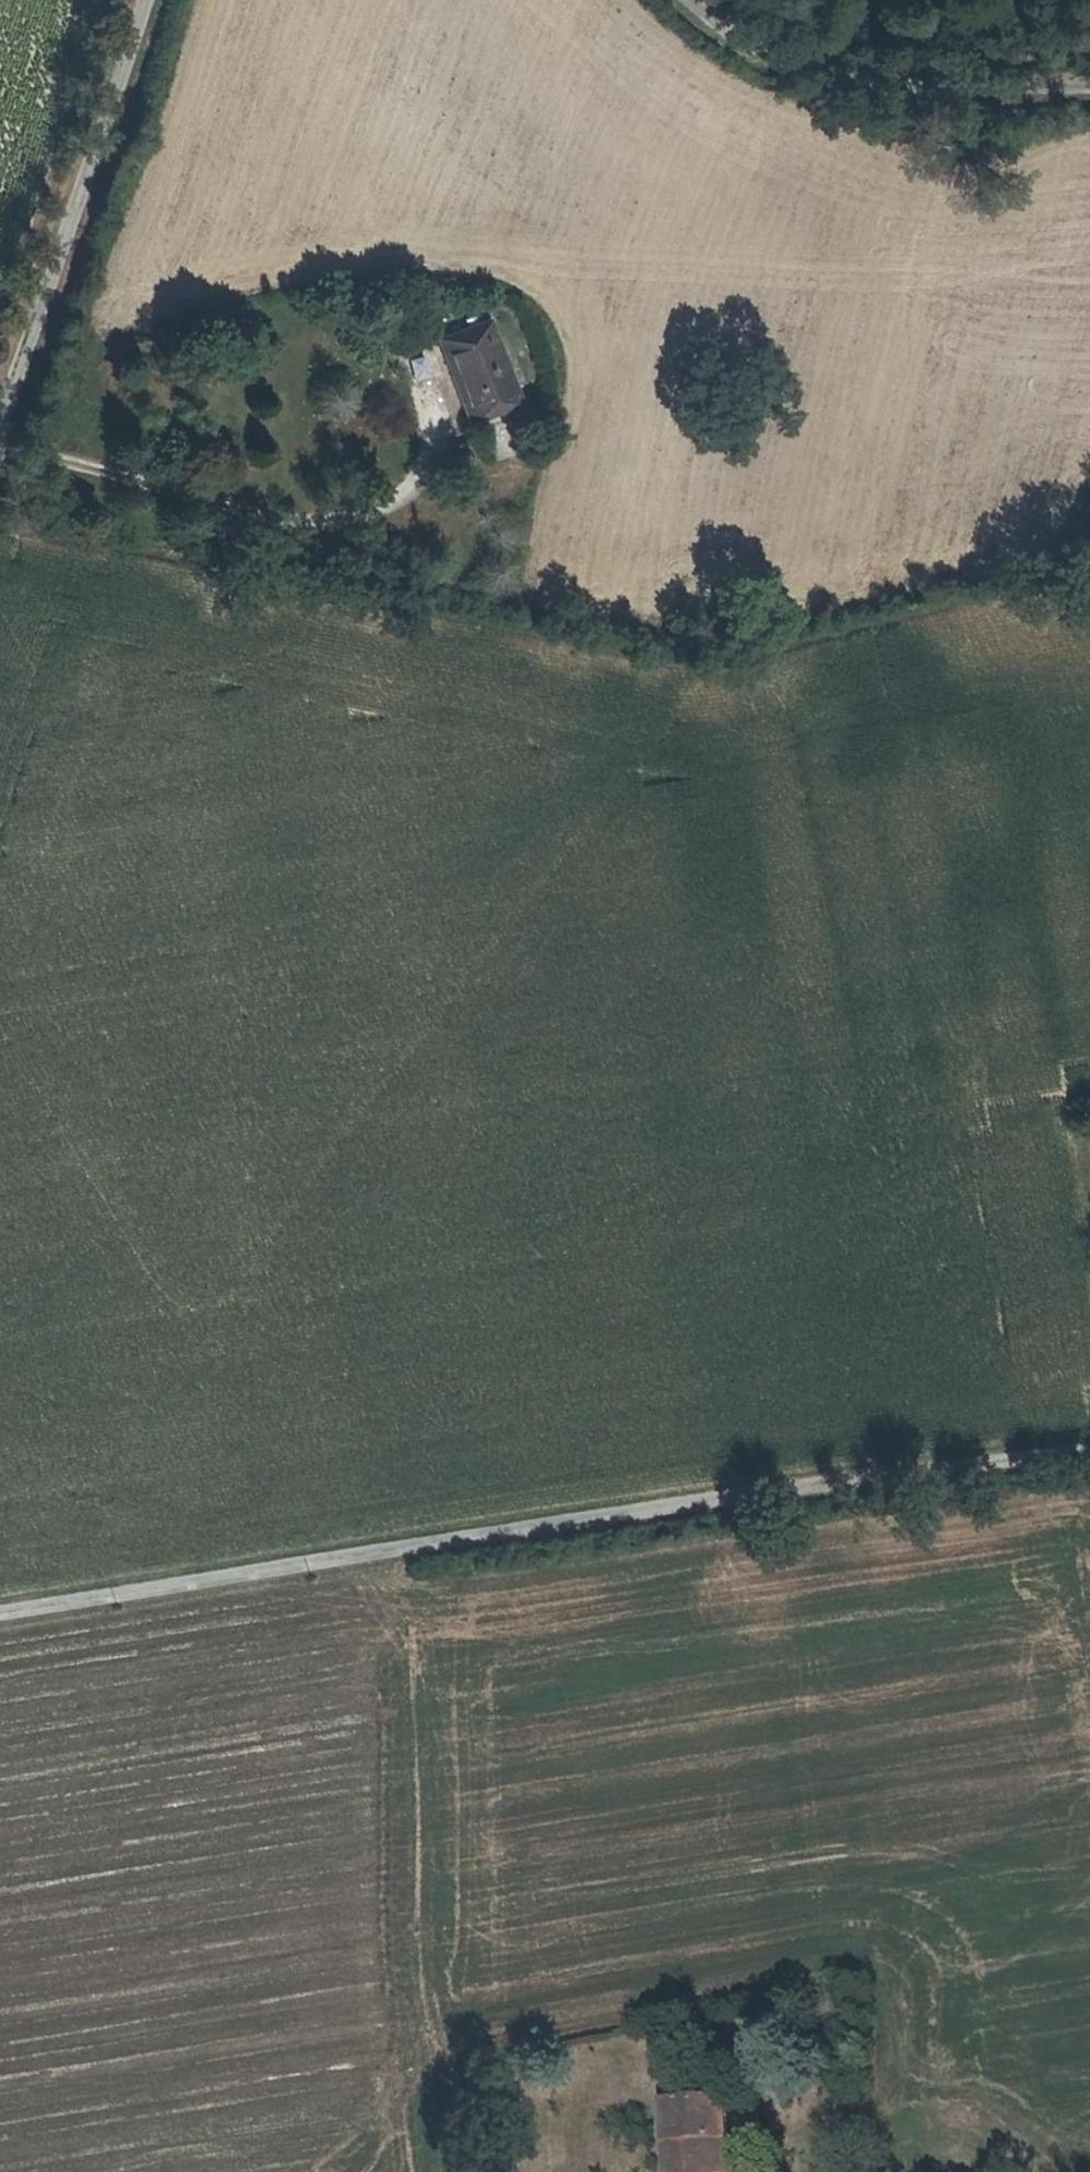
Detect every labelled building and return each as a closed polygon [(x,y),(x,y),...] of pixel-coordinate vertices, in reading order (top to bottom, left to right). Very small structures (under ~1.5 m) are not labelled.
[(541,410),(503,315),(450,337),(489,432),(541,410)] [(427,350),(412,354),(421,390),(436,386),(427,350)] [(661,2095),(663,2133),(731,2127),(727,2090),(661,2095)] [(731,2127),(663,2133),(665,2171),(713,2171),(712,2167),(734,2165),(731,2127)]
